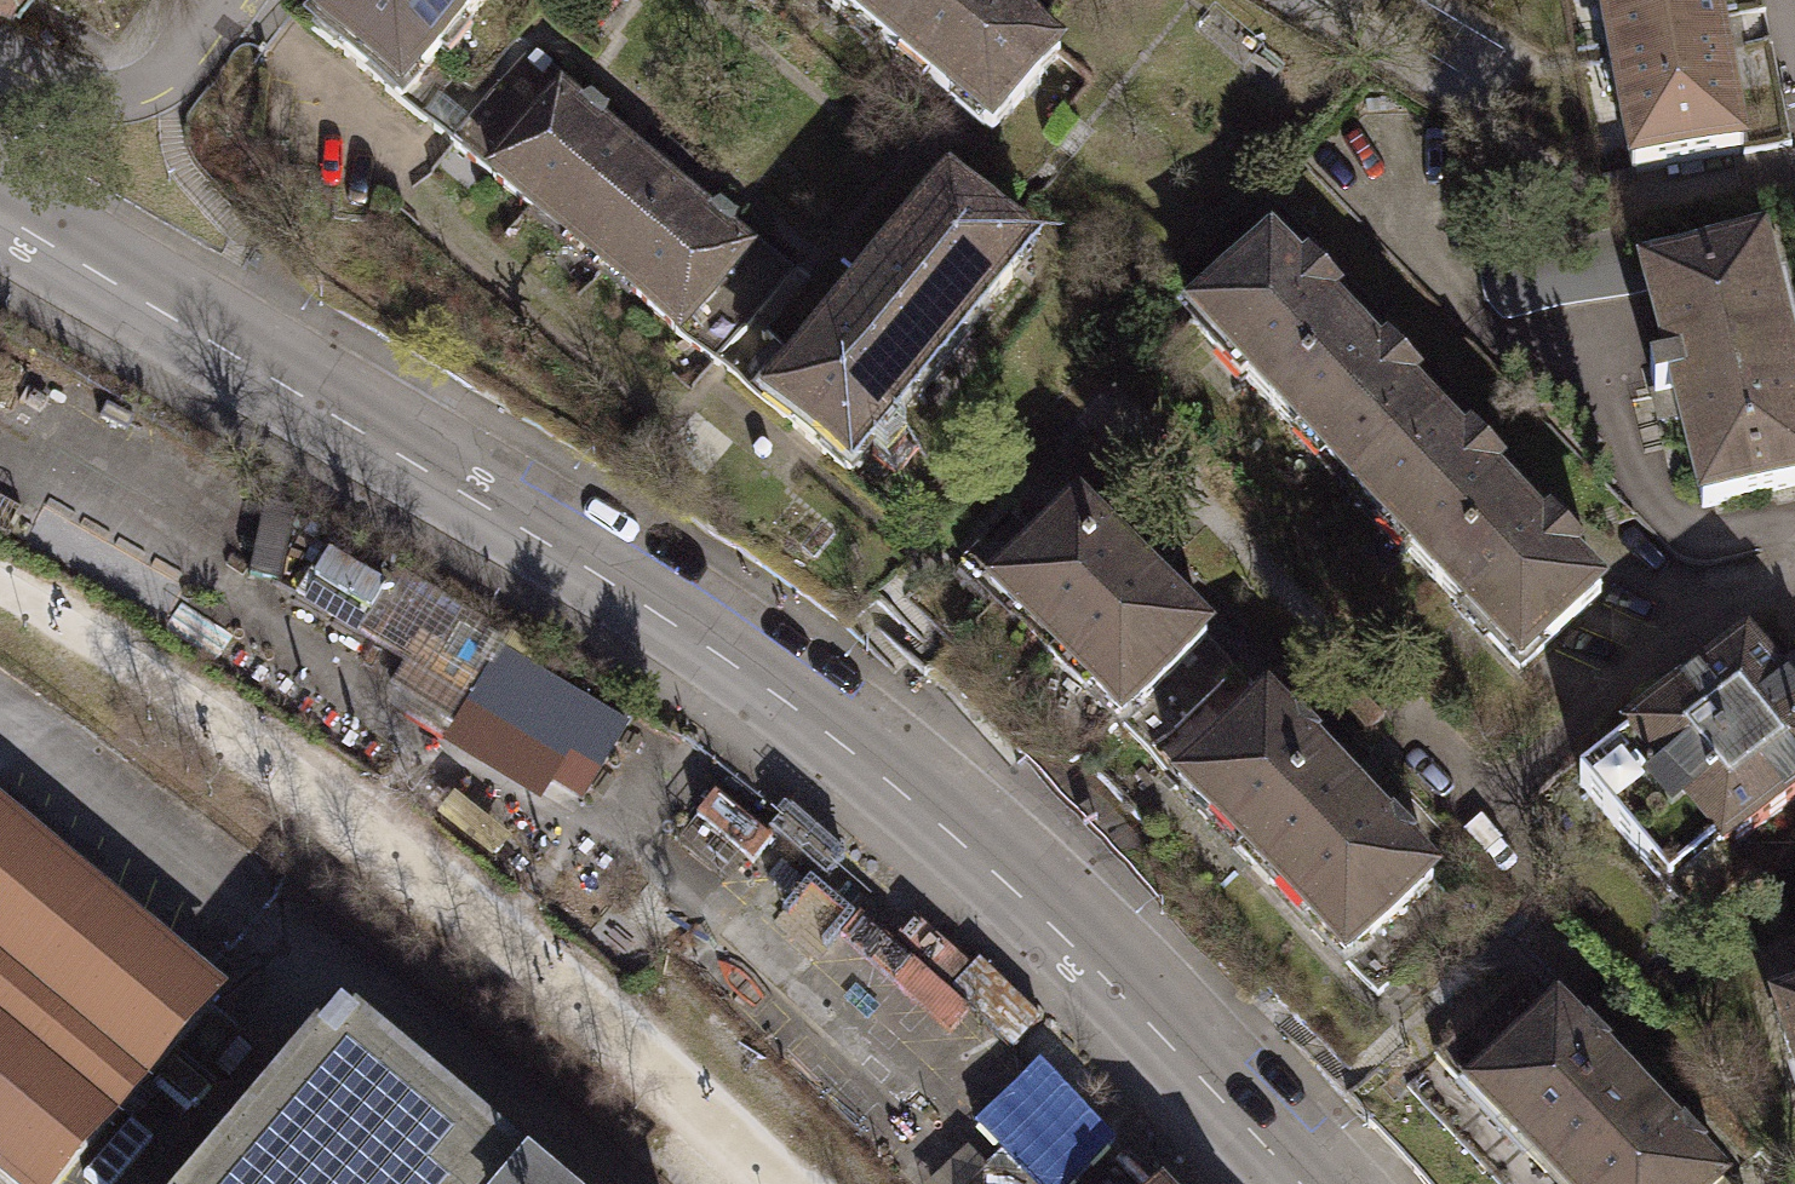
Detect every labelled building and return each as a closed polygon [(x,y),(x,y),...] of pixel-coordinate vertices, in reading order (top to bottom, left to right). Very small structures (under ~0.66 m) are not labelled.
[(418,119),(456,74),(436,58),(484,0),(343,0),(315,34),(418,119)] [(1002,0),(831,0),(993,136),(1064,52),(1002,0)] [(1712,0),(1599,0),(1631,169),(1742,152),(1712,0)] [(447,142),(715,361),(793,266),(526,47),(447,142)] [(738,380),(847,472),(1032,255),(949,185),(803,356),(777,334),(738,380)] [(1646,281),(1643,270),(1634,221),(1579,232),(1575,216),(1475,235),(1482,284),(1495,297),(1522,292),(1525,304),(1646,281)] [(1439,413),(1271,236),(1180,322),(1348,499),(1439,413)] [(1794,480),(1794,370),(1762,240),(1643,270),(1646,281),(1697,505),(1794,480)] [(1607,590),(1439,413),(1348,499),(1516,676),(1607,590)] [(1117,718),(1205,630),(1077,505),(1043,540),(991,594),(1117,718)] [(957,563),(991,594),(1043,540),(1010,508),(957,563)] [(468,696),(499,645),(327,539),(296,591),(407,659),(390,688),(452,722),(468,696)] [(1181,782),(1268,698),(1205,630),(1117,718),(1181,782)] [(568,753),(598,771),(628,721),(499,645),(468,696),(463,704),(461,707),(561,765),(568,753)] [(1794,795),(1794,707),(1771,677),(1748,647),(1573,784),(1664,899),(1794,795)] [(1794,707),(1794,658),(1771,677),(1794,707)] [(452,722),(390,688),(396,713),(439,744),(452,722)] [(1377,997),(1467,909),(1268,698),(1181,782),(1377,997)] [(561,765),(463,704),(452,722),(439,744),(539,804),(549,784),(578,803),(598,771),(568,753),(561,765)] [(772,840),(712,793),(693,818),(753,864),(772,840)] [(845,856),(788,808),(769,830),(825,878),(845,856)] [(4,1183),(60,1183),(113,1120),(139,1090),(215,998),(0,820),(0,1180),(4,1183)] [(994,992),(939,941),(920,962),(975,1012),(994,992)] [(1497,1183),(1724,1183),(1521,974),(1403,1087),(1497,1183)] [(1794,1074),(1794,1005),(1772,1013),(1794,1074)] [(339,1025),(205,1183),(529,1183),(339,1025)] [(989,1079),(1087,1183),(1098,1183),(1116,1168),(1012,1057),(989,1079)]
